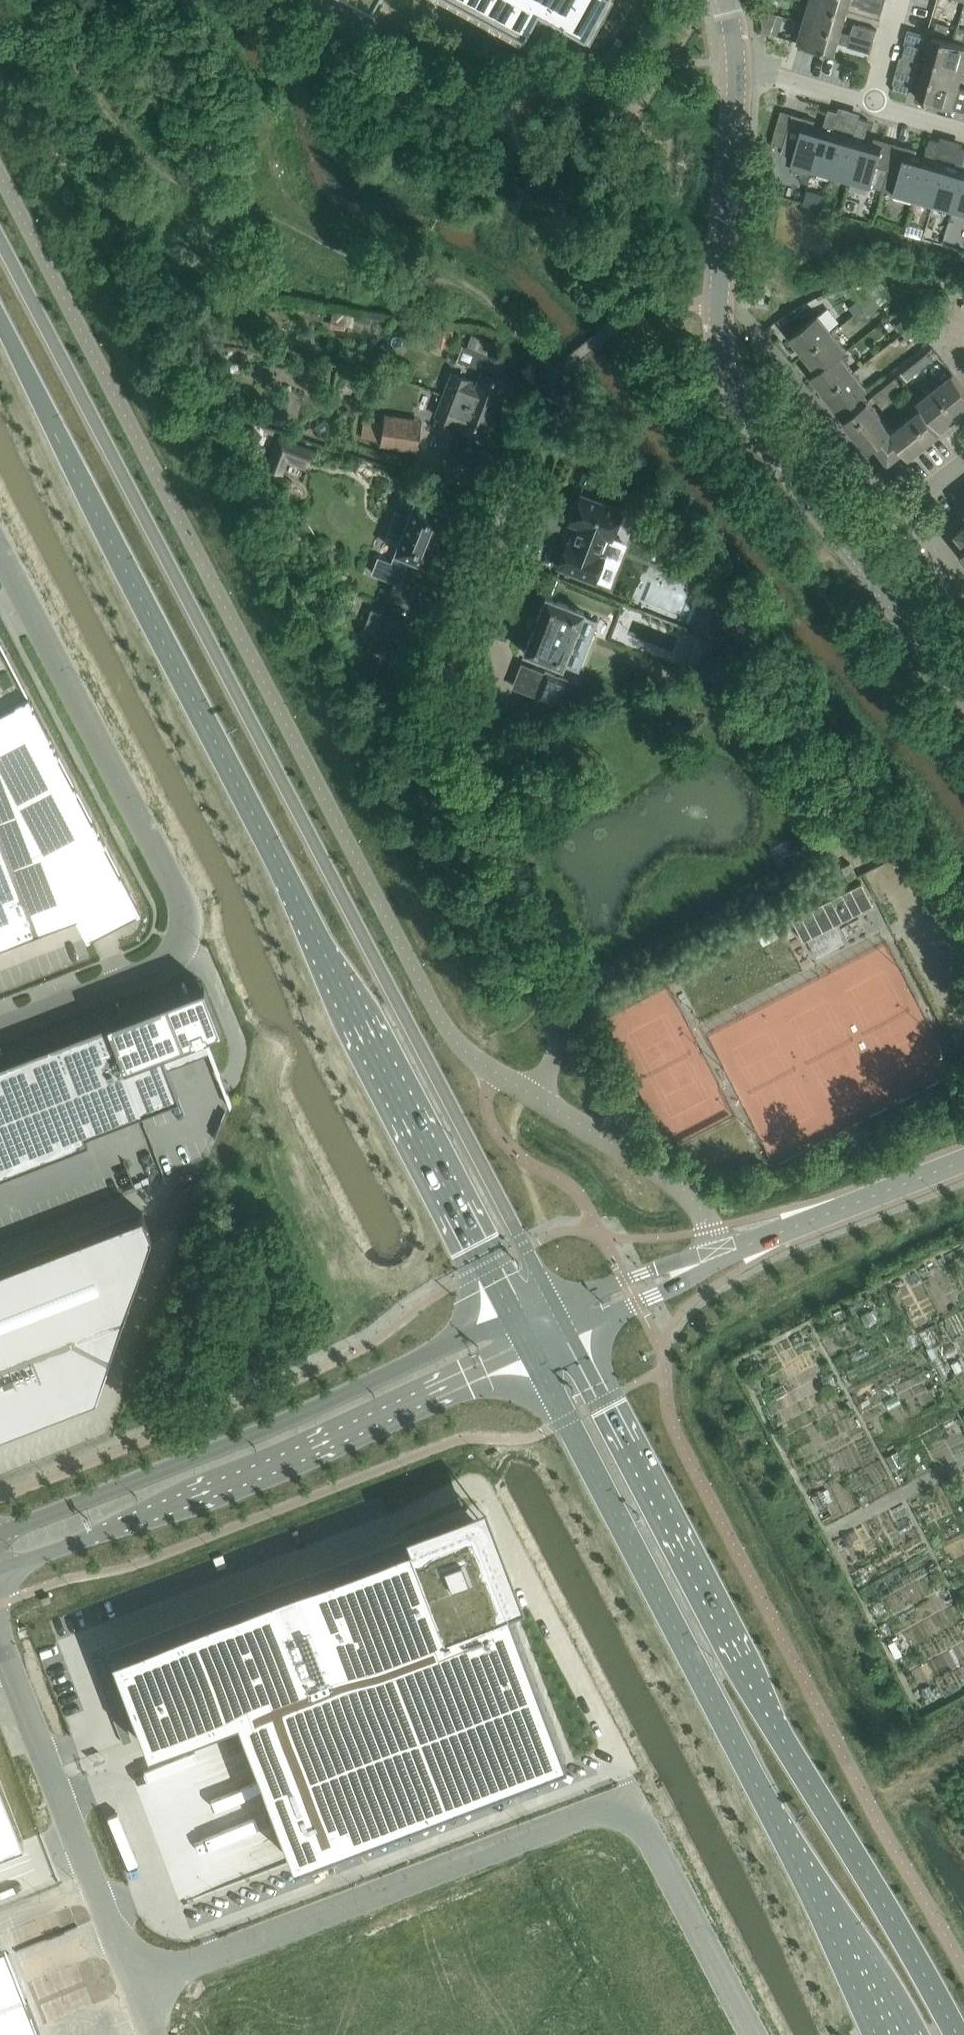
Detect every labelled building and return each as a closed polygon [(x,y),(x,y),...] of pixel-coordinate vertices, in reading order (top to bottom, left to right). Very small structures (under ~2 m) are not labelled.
[(370,11),(376,0),(349,0),(370,11)] [(521,33),(535,7),(582,32),(600,0),(460,0),(521,33)] [(809,1),(846,12),(849,2),(858,5),(860,0),(804,0),(809,1)] [(877,0),(860,0),(858,5),(858,7),(881,14),(884,2),(877,0)] [(840,32),(846,12),(809,1),(803,21),(840,32)] [(776,13),(762,9),(764,32),(770,34),(776,13)] [(850,35),(840,32),(803,21),(797,42),(834,52),(837,41),(848,44),(850,35)] [(945,34),(948,25),(936,22),(934,31),(945,34)] [(854,23),(850,35),(873,41),(877,29),(854,23)] [(870,52),(873,41),(850,35),(848,44),(847,46),(870,52)] [(963,66),(963,45),(933,36),(927,57),(963,68),(963,66)] [(906,40),(905,43),(903,50),(919,54),(920,49),(922,44),(906,40)] [(916,64),(919,54),(903,50),(901,60),(916,64)] [(958,87),(963,68),(927,57),(921,76),(958,87)] [(958,87),(921,76),(915,97),(963,111),(963,109),(963,89),(958,87)] [(895,81),(894,83),(892,91),(908,95),(910,85),(895,81)] [(832,174),(844,134),(833,131),(839,112),(828,109),(823,128),(824,128),(812,169),(811,172),(816,174),(817,170),(832,174)] [(812,169),(824,128),(823,128),(814,125),(815,120),(792,113),(787,131),(777,128),(775,135),(785,138),(781,151),(794,154),(792,163),(812,169)] [(851,181),(864,140),(870,121),(859,118),(854,137),(844,134),(832,174),(846,179),(845,182),(850,183),(851,181)] [(882,189),(896,143),(875,137),(874,143),(864,140),(851,181),(871,186),(882,189)] [(934,204),(946,163),(935,160),(941,141),(930,138),(925,157),(926,158),(913,202),(918,203),(920,199),(934,204)] [(913,202),(926,158),(925,157),(915,154),(917,149),(896,143),(882,189),(894,192),(914,198),(913,202)] [(953,209),(963,172),(963,148),(961,147),(955,166),(946,163),(934,204),(949,208),(948,211),(952,212),(953,209)] [(953,209),(963,212),(963,172),(953,209)] [(862,307),(875,298),(869,291),(857,301),(862,307)] [(868,314),(880,304),(875,298),(862,307),(868,314)] [(818,314),(790,337),(804,355),(833,332),(818,314)] [(902,332),(915,322),(909,316),(897,325),(902,332)] [(908,339),(920,329),(915,322),(902,332),(908,339)] [(437,351),(457,351),(456,330),(437,331),(437,351)] [(847,350),(833,332),(804,355),(817,371),(818,372),(840,354),(841,354),(847,350)] [(476,382),(451,373),(442,395),(491,413),(504,380),(496,377),(502,360),(463,345),(457,360),(469,364),(469,363),(481,368),(480,371),(476,382)] [(927,353),(915,363),(920,370),(933,360),(927,353)] [(854,371),(841,354),(840,354),(818,372),(817,371),(811,375),(825,393),(854,371)] [(920,370),(915,363),(903,372),(908,379),(920,370)] [(868,389),(854,371),(825,393),(840,411),(868,389)] [(953,374),(936,388),(958,416),(963,411),(963,387),(953,374)] [(896,377),(873,395),(883,408),(906,390),(896,377)] [(958,416),(936,388),(918,402),(921,407),(922,406),(941,430),(958,416)] [(482,437),(491,413),(442,395),(435,415),(453,422),(453,421),(460,424),(458,427),(482,437)] [(922,406),(921,407),(893,429),(868,398),(845,417),(870,449),(877,443),(890,459),(904,447),(910,454),(941,430),(922,406)] [(360,412),(353,453),(414,462),(420,421),(360,412)] [(566,541),(557,566),(594,580),(603,556),(600,554),(607,536),(610,538),(621,510),(580,494),(578,498),(574,501),(572,504),(570,508),(570,513),(570,518),(569,521),(576,524),(569,542),(566,541)] [(378,557),(372,572),(398,582),(404,567),(402,566),(407,555),(427,563),(447,511),(414,498),(408,516),(395,511),(388,528),(401,533),(394,550),(396,551),(391,562),(378,557)] [(545,596),(523,652),(561,666),(563,663),(577,669),(597,619),(582,613),(583,611),(545,596)] [(697,634),(719,642),(732,610),(710,601),(697,634)] [(371,607),(362,629),(373,633),(381,612),(371,607)] [(75,913),(86,935),(139,907),(54,743),(2,642),(0,643),(0,942),(75,913)] [(709,674),(720,645),(712,642),(701,672),(709,674)] [(545,670),(535,697),(558,705),(568,679),(545,670)] [(872,904),(861,881),(791,917),(802,940),(872,904)] [(0,1061),(0,1163),(41,1147),(45,1155),(87,1139),(83,1131),(177,1095),(166,1065),(208,1049),(210,1048),(204,1033),(220,1026),(203,982),(187,989),(185,990),(0,1061)] [(0,1266),(0,1430),(20,1423),(45,1413),(94,1394),(151,1233),(142,1211),(0,1266)] [(463,1517),(110,1651),(147,1747),(236,1713),(293,1861),(566,1757),(508,1603),(512,1602),(483,1526),(463,1517)] [(23,1840),(0,1780),(0,1849),(23,1840)] [(28,1999),(27,1999),(5,1944),(0,1946),(0,2034),(42,2034),(28,1999)]
